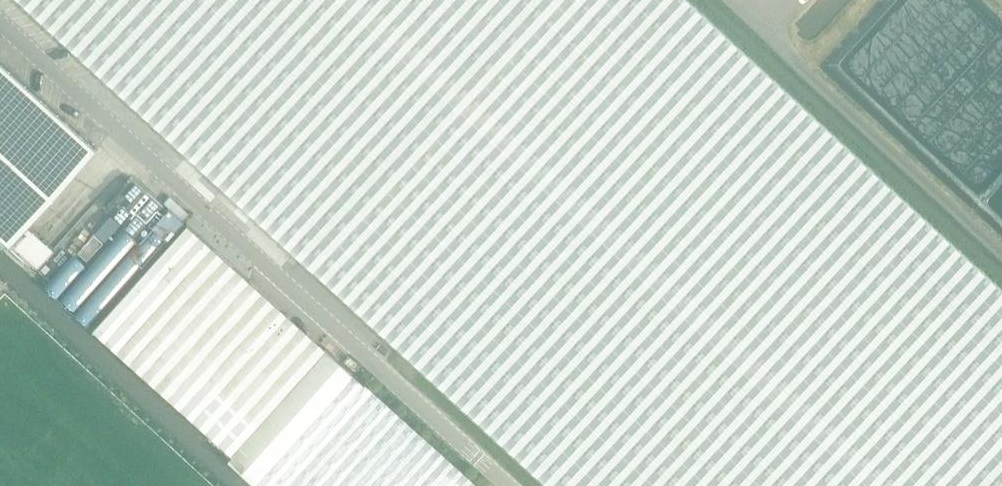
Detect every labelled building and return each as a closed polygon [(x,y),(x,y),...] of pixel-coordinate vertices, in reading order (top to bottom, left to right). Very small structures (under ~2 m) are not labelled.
[(178,146),(383,334),(549,485),(1001,485),(1001,290),(688,1),(688,0),(19,0),(178,146)] [(32,272),(53,249),(26,225),(99,145),(0,56),(0,243),(32,272)] [(163,205),(144,188),(133,179),(106,209),(136,235),(163,205)] [(183,221),(168,208),(152,226),(167,239),(183,221)] [(111,215),(95,232),(104,241),(120,223),(111,215)] [(155,257),(91,327),(232,455),(228,459),(255,485),(354,375),(340,362),(326,350),(262,292),(250,281),(185,223),(155,257)] [(101,245),(92,237),(76,255),(84,263),(101,245)] [(255,485),(256,485),(477,485),(354,375),(255,485)]
